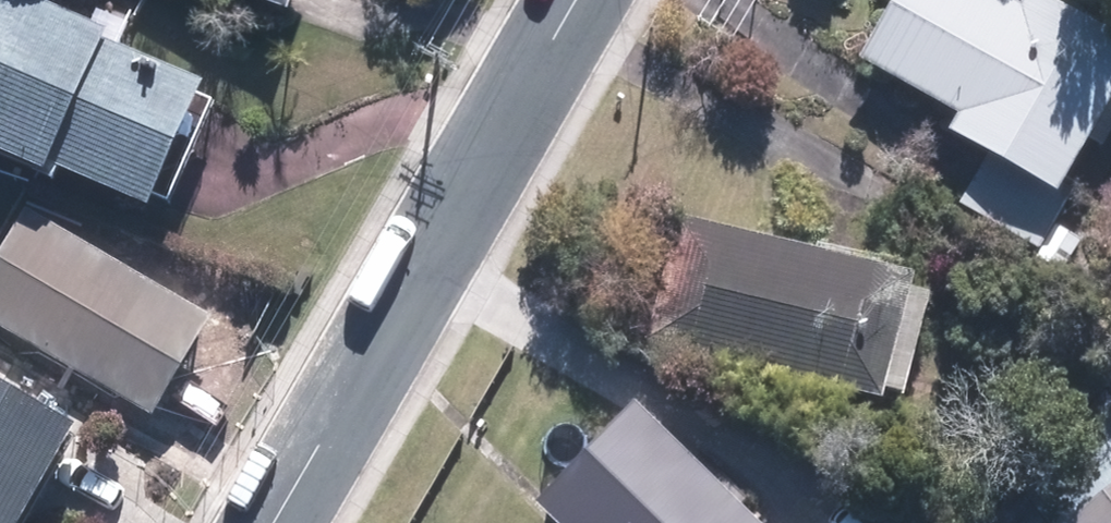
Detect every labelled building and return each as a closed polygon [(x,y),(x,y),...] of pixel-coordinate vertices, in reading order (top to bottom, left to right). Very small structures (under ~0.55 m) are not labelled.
[(53,0),(0,0),(0,158),(42,175),(46,166),(144,206),(198,78),(102,38),(108,23),(53,0)] [(267,9),(270,0),(243,0),(267,9)] [(1036,205),(1110,73),(1110,57),(1011,1),(1001,18),(968,0),(884,0),(844,72),(940,126),(929,145),(1036,205)] [(154,420),(216,313),(51,220),(41,237),(17,223),(0,253),(0,332),(154,420)] [(801,265),(663,224),(627,345),(856,413),(860,401),(881,407),(912,303),(898,299),(904,277),(806,248),(801,265)] [(0,403),(0,522),(9,522),(57,434),(0,403)] [(617,411),(518,506),(535,522),(725,522),(617,411)] [(995,522),(1110,522),(1110,435),(1096,418),(987,514),(995,522)]
